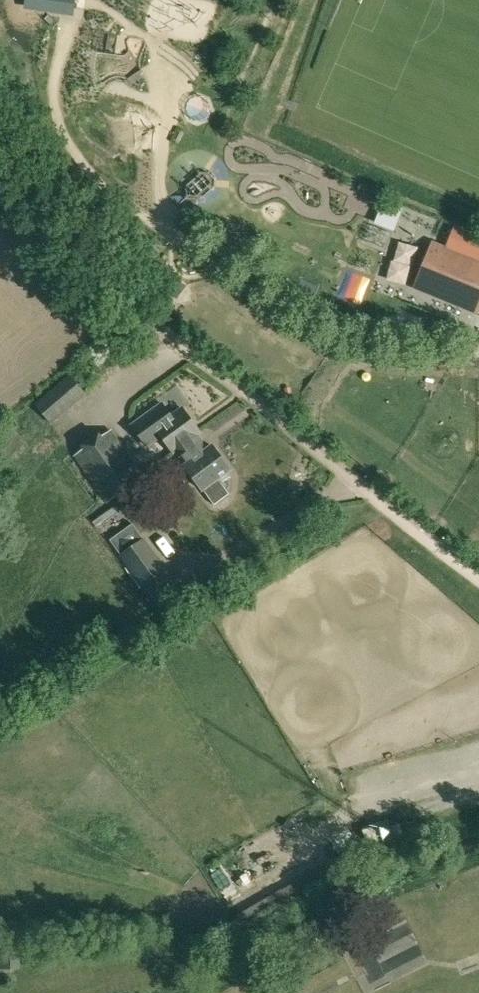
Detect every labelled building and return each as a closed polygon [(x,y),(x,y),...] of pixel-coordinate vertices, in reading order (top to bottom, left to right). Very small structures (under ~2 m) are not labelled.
[(24,6),(74,14),(76,0),(25,0),(24,6)] [(216,200),(228,175),(211,167),(199,192),(216,200)] [(477,313),(478,309),(478,260),(433,242),(414,288),(477,313)] [(186,284),(168,273),(159,286),(178,298),(186,284)] [(371,305),(379,280),(370,278),(362,302),(371,305)] [(52,424),(87,394),(70,373),(34,404),(52,424)] [(177,450),(198,435),(200,433),(183,409),(172,417),(163,405),(133,427),(147,447),(162,436),(175,452),(177,450)] [(136,483),(145,476),(112,428),(102,435),(100,431),(80,445),(83,449),(74,455),(107,503),(117,496),(119,500),(139,486),(136,483)] [(186,466),(214,505),(230,494),(218,479),(231,469),(213,446),(209,449),(198,435),(177,450),(188,465),(186,466)] [(147,596),(172,578),(144,538),(119,556),(147,596)] [(375,826),(364,830),(369,849),(381,845),(375,826)] [(238,915),(245,928),(335,874),(328,862),(238,915)] [(340,952),(353,945),(343,925),(330,931),(340,952)]
